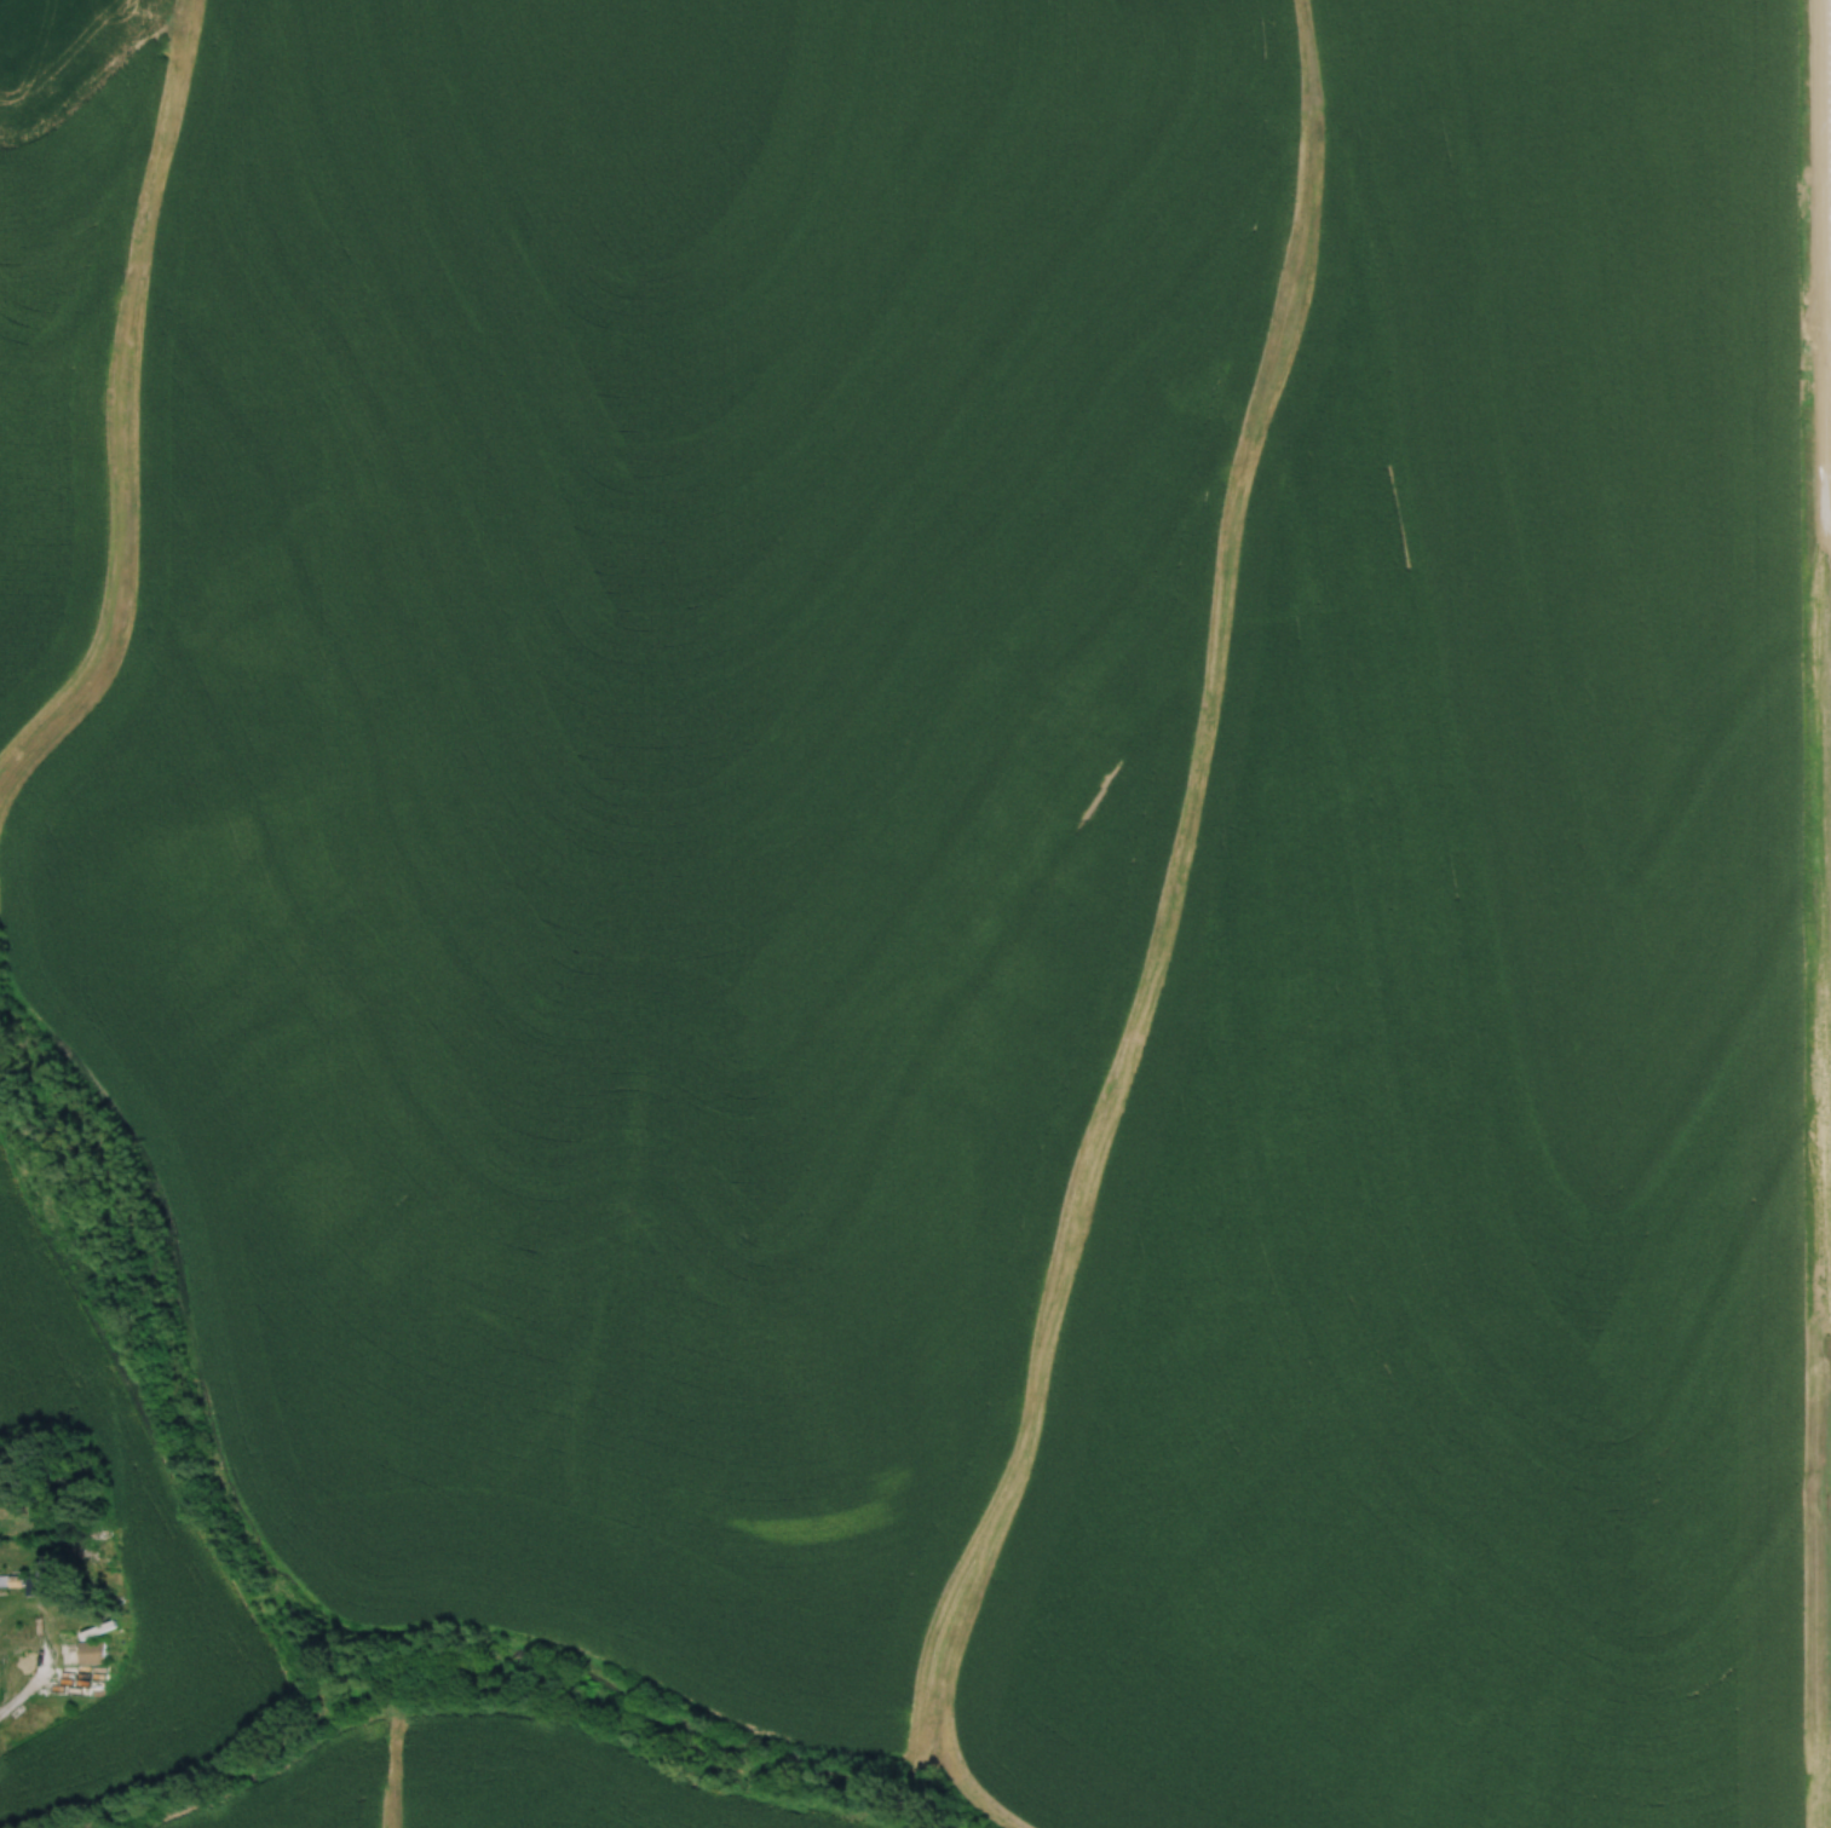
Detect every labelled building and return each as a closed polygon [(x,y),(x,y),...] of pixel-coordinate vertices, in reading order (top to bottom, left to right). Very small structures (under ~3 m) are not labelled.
[(0,1573),(0,1584),(8,1584),(8,1573),(0,1573)] [(23,1573),(23,1585),(8,1585),(8,1584),(8,1573),(23,1573)] [(79,1639),(80,1662),(105,1661),(104,1638),(79,1639)]
